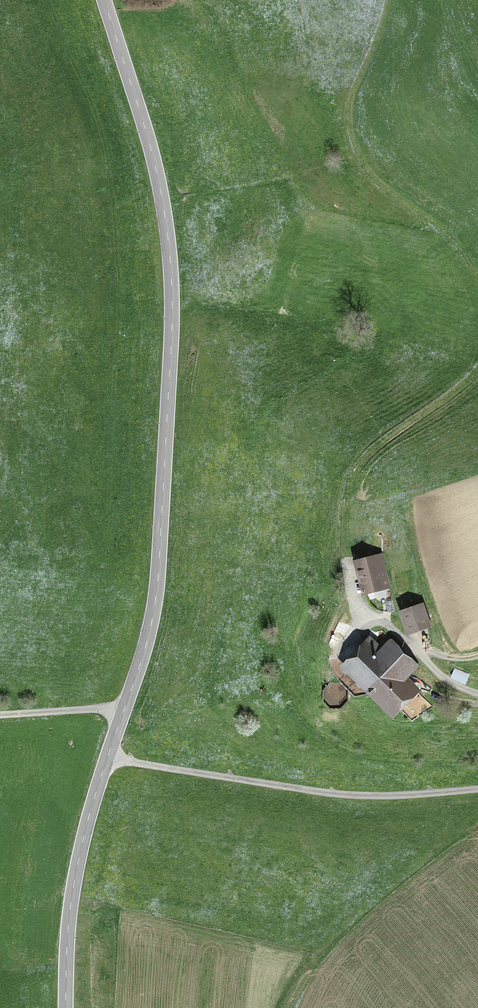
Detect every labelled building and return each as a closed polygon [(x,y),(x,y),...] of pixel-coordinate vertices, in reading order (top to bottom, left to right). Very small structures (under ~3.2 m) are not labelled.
[(381,555),(356,561),(364,593),(389,587),(381,555)] [(399,610),(389,613),(392,622),(393,624),(403,620),(407,635),(427,628),(421,608),(401,614),(399,610)] [(345,663),(393,709),(411,690),(400,680),(415,664),(391,642),(384,650),(370,637),(345,663)] [(469,675),(455,669),(451,677),(466,683),(469,675)]
